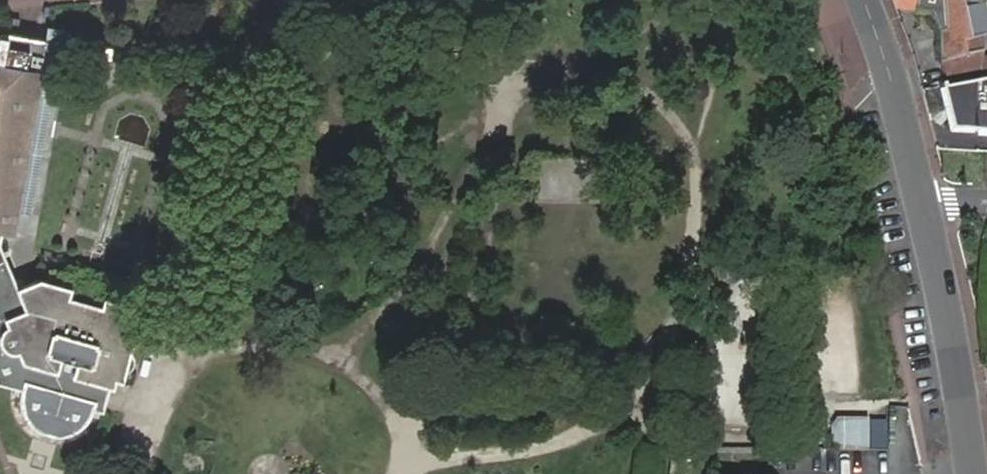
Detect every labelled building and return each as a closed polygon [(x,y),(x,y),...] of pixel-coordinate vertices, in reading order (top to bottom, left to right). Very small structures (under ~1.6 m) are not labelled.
[(894,2),(918,6),(918,13),(933,16),(938,32),(937,34),(939,57),(940,63),(983,57),(986,39),(971,42),(964,2),(986,5),(986,0),(893,0),(894,2)] [(14,26),(13,15),(3,12),(1,27),(14,26)] [(19,285),(2,238),(3,228),(14,229),(17,214),(18,210),(40,88),(43,70),(47,50),(45,50),(47,39),(18,33),(20,16),(13,15),(14,26),(1,27),(0,31),(0,384),(20,391),(20,394),(21,398),(23,404),(24,407),(25,411),(27,415),(30,419),(33,423),(36,425),(39,428),(42,429),(45,431),(49,433),(54,434),(59,435),(65,435),(70,435),(74,434),(78,433),(82,430),(86,428),(90,425),(93,422),(95,420),(97,417),(99,415),(101,410),(104,403),(104,398),(115,401),(120,368),(127,369),(129,358),(130,357),(131,357),(132,356),(133,355),(134,354),(135,353),(136,353),(136,351),(136,349),(137,348),(136,346),(136,345),(136,343),(134,340),(133,339),(135,326),(136,321),(148,314),(136,294),(104,289),(102,298),(69,292),(70,283),(38,278),(19,285)] [(40,88),(18,210),(35,213),(67,29),(51,26),(49,39),(47,39),(45,50),(47,50),(43,70),(40,88)] [(986,82),(986,65),(986,63),(986,56),(983,57),(940,63),(945,89),(945,92),(986,82)] [(945,92),(953,131),(986,134),(986,82),(945,92)] [(890,449),(891,418),(836,416),(835,447),(890,449)]
